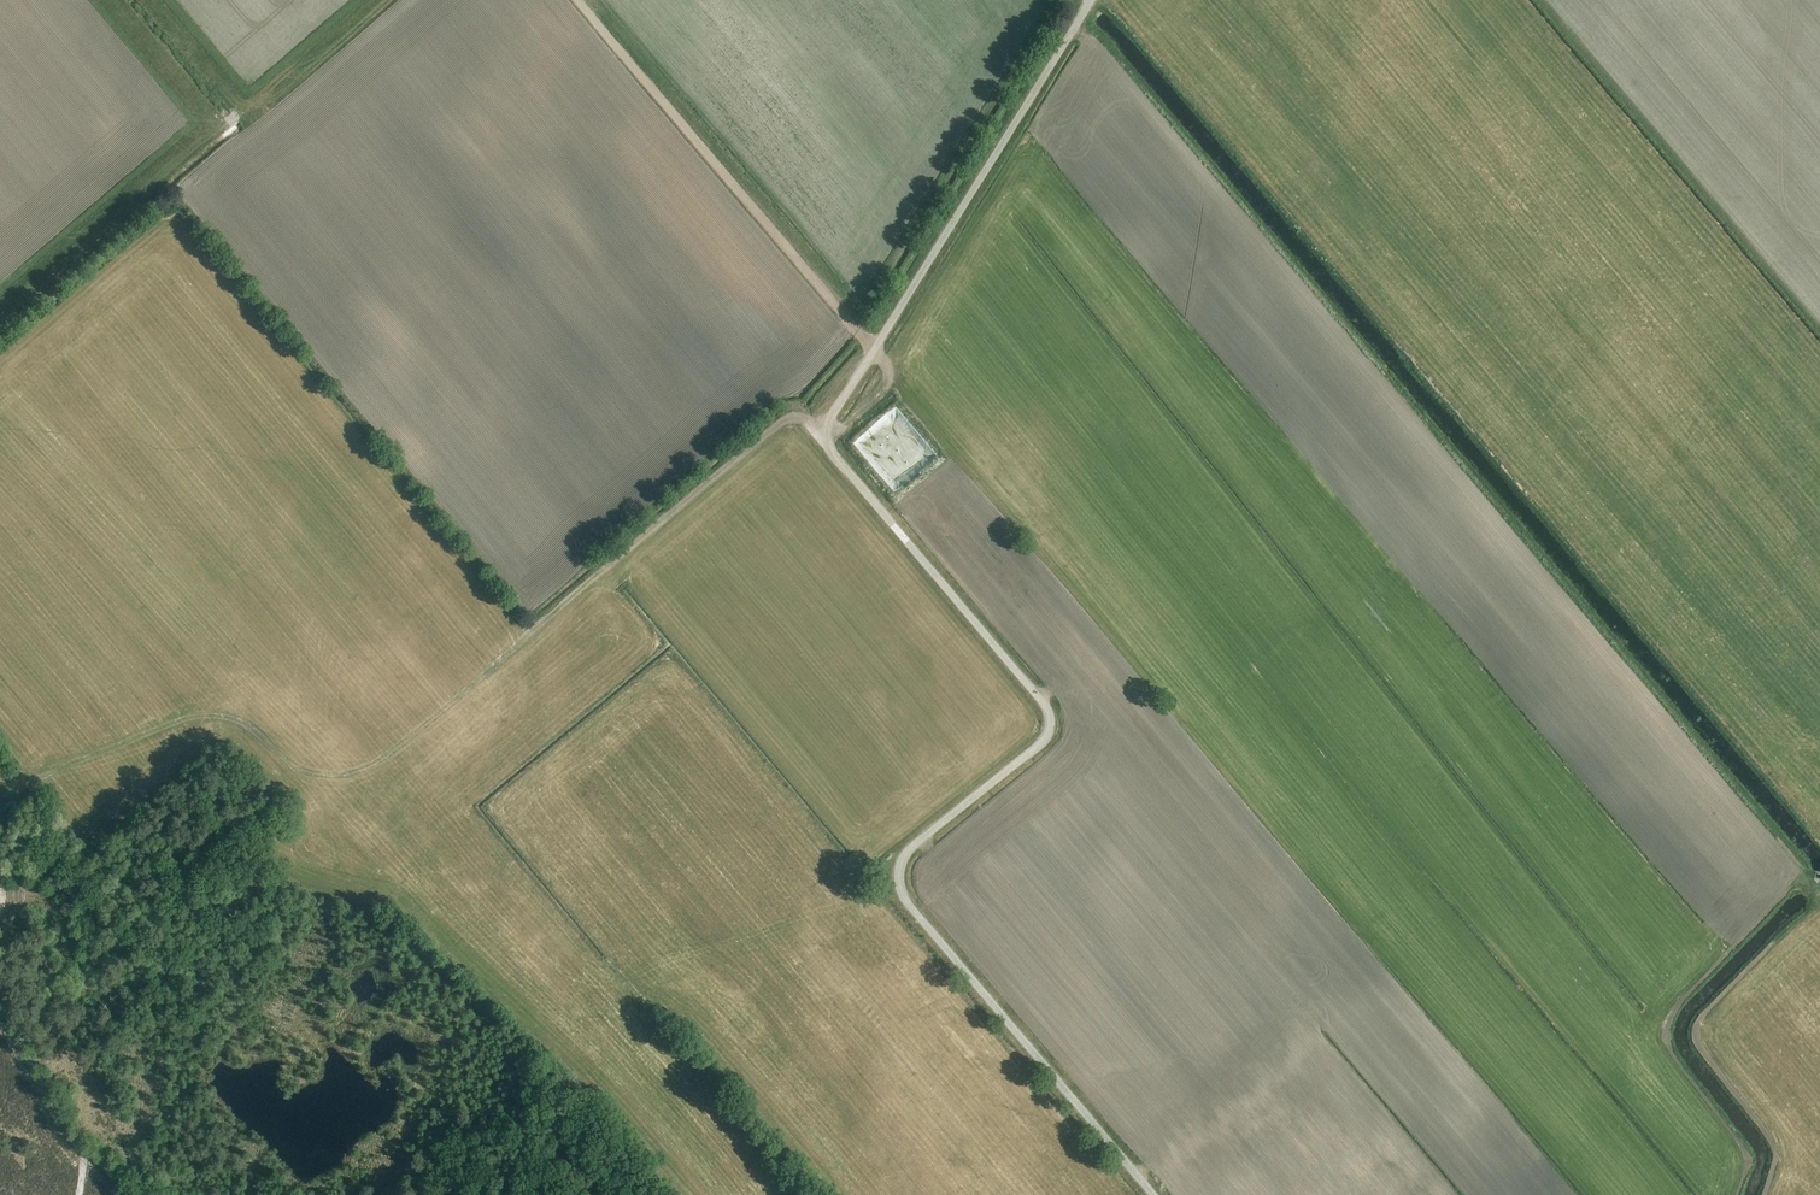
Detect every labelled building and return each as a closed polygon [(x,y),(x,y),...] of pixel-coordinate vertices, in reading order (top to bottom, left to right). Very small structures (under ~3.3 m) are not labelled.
[(85,773),(78,777),(87,792),(94,787),(85,773)]
